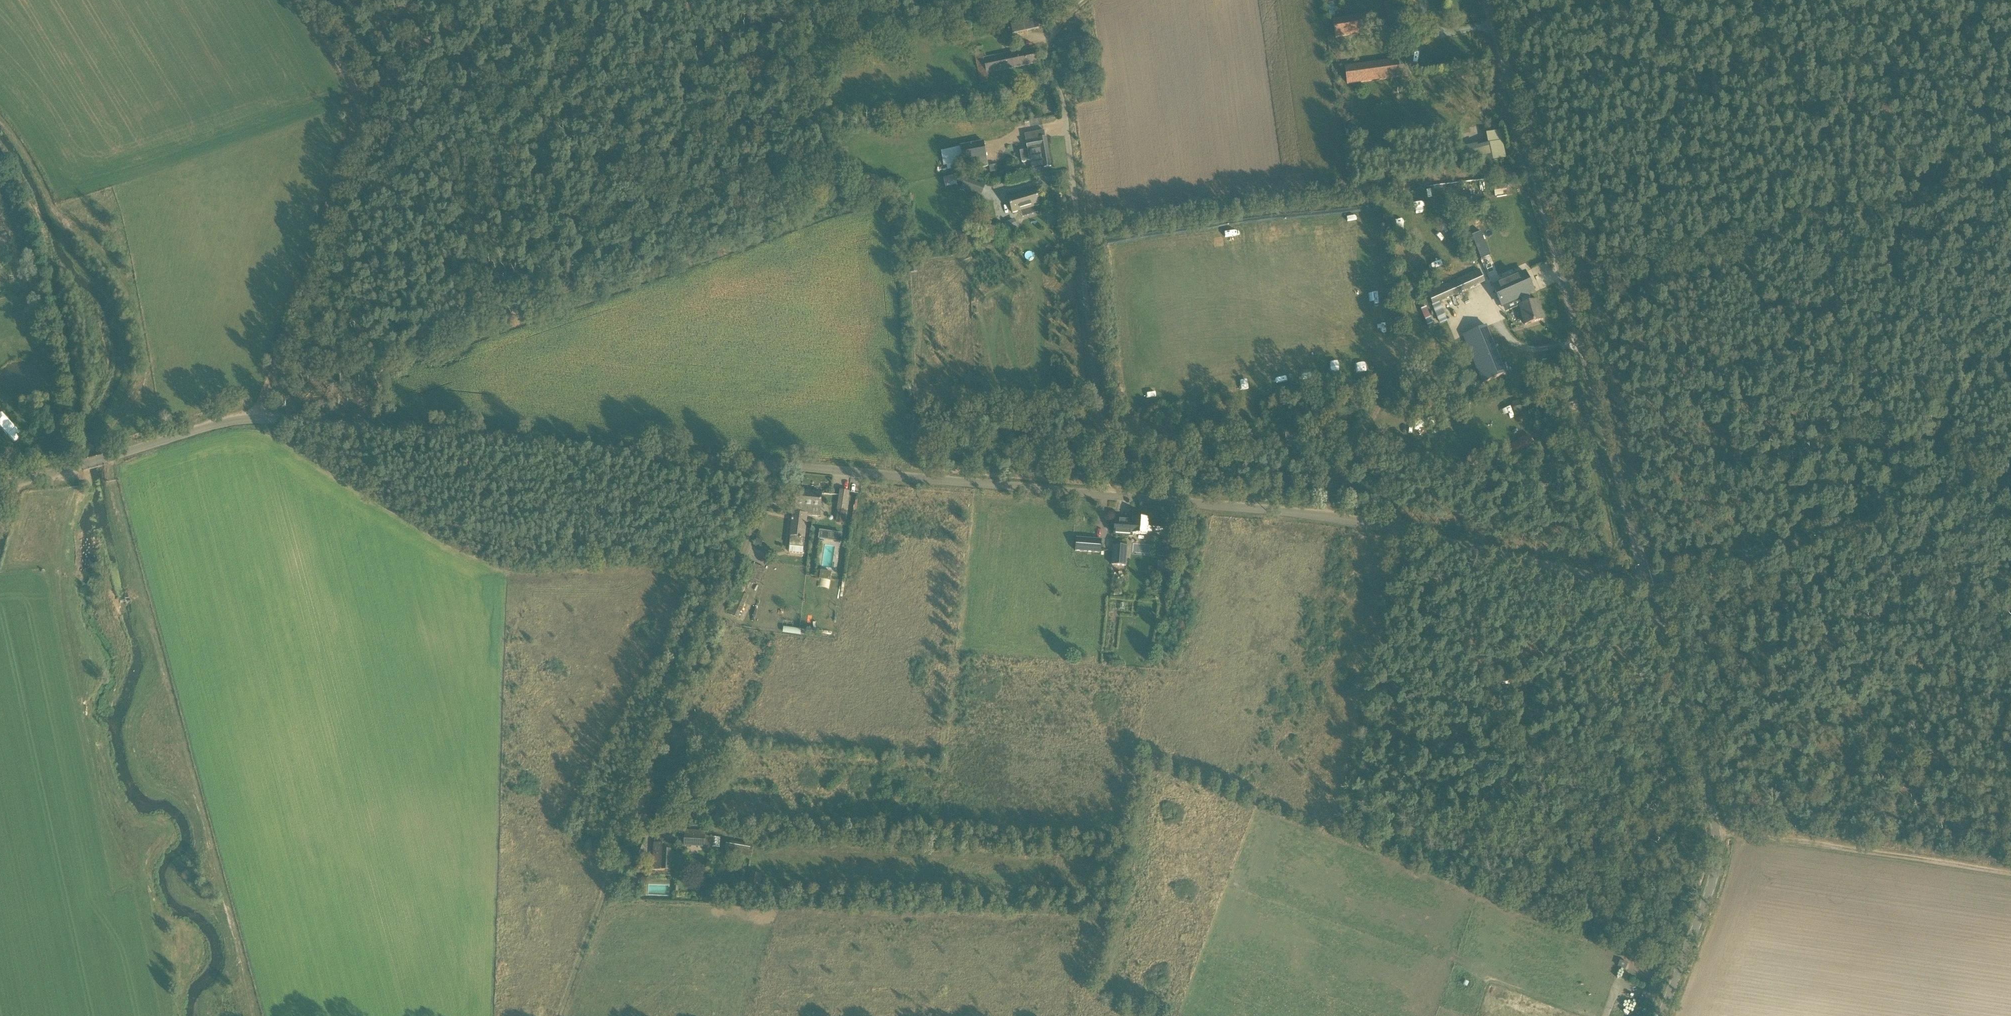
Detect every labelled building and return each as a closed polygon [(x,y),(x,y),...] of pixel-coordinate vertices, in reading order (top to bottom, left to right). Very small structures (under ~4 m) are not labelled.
[(1396,0),(1388,0),(1382,1),(1384,9),(1385,9),(1386,14),(1388,14),(1392,31),(1403,28),(1396,0)] [(1332,20),(1335,38),(1374,31),(1371,13),(1332,20)] [(1037,18),(1010,24),(1013,34),(1039,28),(1037,18)] [(987,73),(1036,63),(1034,49),(984,59),(983,53),(975,54),(981,83),(988,82),(987,73)] [(1398,58),(1345,66),(1347,85),(1401,77),(1398,58)] [(1031,161),(1033,176),(1045,174),(1044,168),(1051,166),(1046,137),(1045,137),(1044,131),(1025,134),(1030,161),(1031,161)] [(1464,166),(1478,164),(1506,159),(1503,142),(1504,142),(1502,131),(1486,134),(1488,145),(1478,146),(1477,144),(1461,147),(1464,166)] [(960,145),(964,171),(989,167),(984,141),(960,145)] [(946,187),(958,185),(956,175),(944,178),(946,187)] [(965,179),(961,189),(981,197),(985,186),(965,179)] [(1040,205),(1035,191),(1008,199),(1013,213),(1040,205)] [(1038,207),(1022,210),(1024,216),(1040,213),(1038,207)] [(1010,230),(1017,227),(1014,219),(1007,222),(1010,230)] [(1479,269),(1427,293),(1432,305),(1485,282),(1479,269)] [(1525,325),(1543,320),(1541,312),(1539,312),(1538,309),(1540,309),(1538,301),(1532,303),(1529,294),(1534,292),(1525,273),(1493,287),(1502,306),(1520,298),(1523,305),(1520,306),(1525,325)] [(1483,383),(1506,374),(1486,326),(1463,336),(1483,383)] [(1512,401),(1514,414),(1523,413),(1521,400),(1512,401)] [(792,513),(790,536),(789,546),(803,548),(804,538),(805,538),(807,514),(806,514),(807,508),(820,509),(822,494),(798,492),(796,513),(792,513)] [(1115,532),(1132,534),(1147,535),(1147,532),(1166,534),(1167,524),(1152,523),(1153,520),(1133,519),(1133,522),(1115,520),(1115,532)] [(843,534),(820,530),(819,539),(841,542),(843,534)] [(1076,538),(1075,551),(1101,553),(1102,540),(1076,538)] [(1160,557),(1169,556),(1169,540),(1160,541),(1160,557)] [(1112,565),(1126,566),(1127,546),(1113,545),(1112,565)] [(741,584),(751,588),(749,593),(758,597),(762,587),(759,585),(765,569),(750,563),(741,584)] [(832,572),(821,571),(820,579),(831,580),(832,572)] [(802,596),(803,582),(797,581),(795,596),(802,596)] [(704,847),(704,846),(714,847),(715,838),(705,837),(705,831),(686,829),(684,846),(704,847)] [(653,870),(670,871),(671,842),(664,842),(664,839),(654,839),(653,870)] [(727,841),(727,843),(725,852),(749,856),(751,845),(727,841)] [(634,857),(631,868),(637,870),(640,859),(634,857)] [(762,875),(750,873),(748,884),(761,886),(762,875)]
